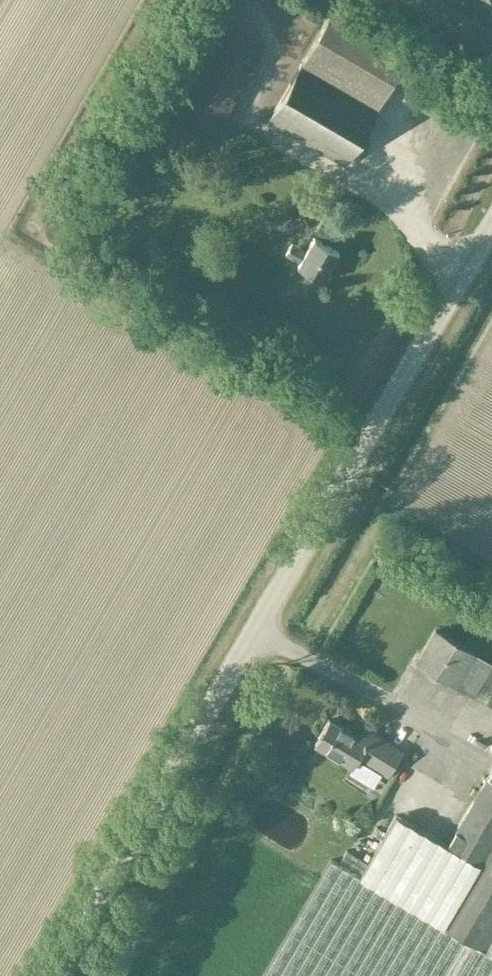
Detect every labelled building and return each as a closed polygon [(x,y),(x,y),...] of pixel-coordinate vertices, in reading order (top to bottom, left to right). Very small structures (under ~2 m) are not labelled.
[(298,68),(268,119),(344,163),(374,112),(375,112),(410,51),(334,6),(298,67),(298,68)] [(291,243),(285,254),(299,262),(297,266),(322,280),(339,252),(313,237),(305,251),(291,243)] [(382,553),(377,562),(386,567),(391,558),(382,553)] [(455,685),(475,651),(435,628),(415,661),(455,685)] [(331,719),(317,744),(356,766),(361,758),(390,775),(405,749),(371,730),(366,739),(331,719)] [(389,787),(439,814),(453,790),(403,762),(389,787)] [(361,876),(332,859),(281,945),(263,975),(491,975),(491,769),(447,845),(396,814),(361,876)]
